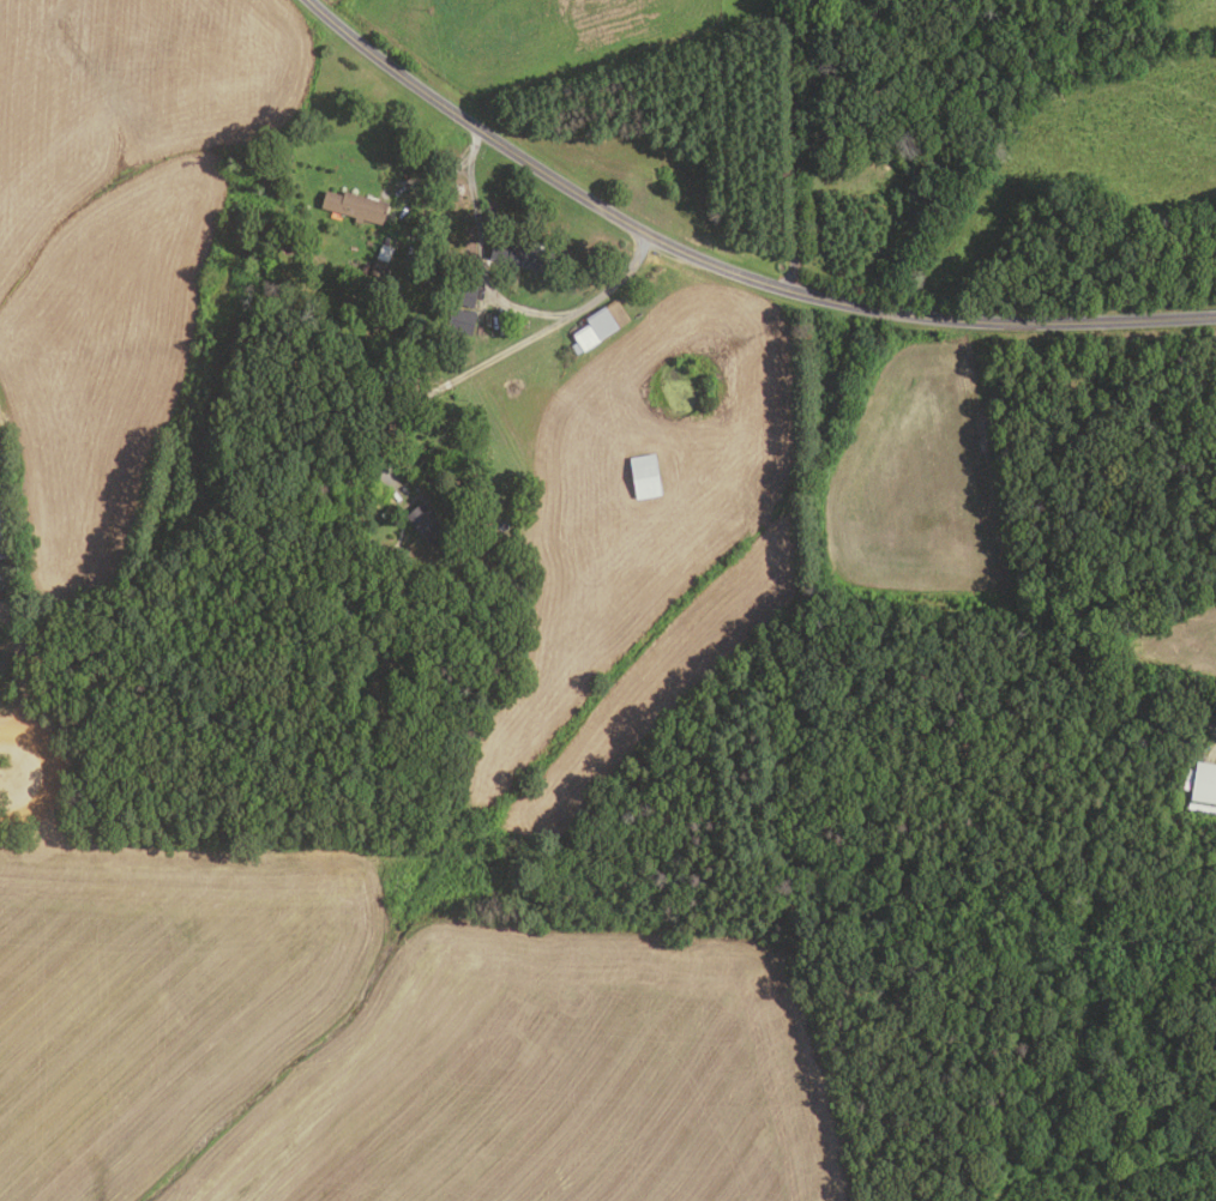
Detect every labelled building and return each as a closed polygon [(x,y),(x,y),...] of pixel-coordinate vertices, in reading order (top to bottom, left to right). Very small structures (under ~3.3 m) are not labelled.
[(383,224),(321,209),(326,189),(344,194),(345,188),(389,200),(383,224)] [(550,274),(519,266),(518,272),(508,268),(510,265),(490,259),(495,241),(514,246),(517,236),(535,241),(534,245),(556,251),(550,274)] [(389,262),(383,278),(368,272),(375,257),(389,262)] [(475,278),(474,285),(459,283),(460,276),(475,278)] [(562,278),(561,286),(553,285),(554,276),(562,278)] [(576,283),(574,294),(564,291),(565,282),(576,283)] [(472,309),(452,304),(456,284),(477,289),(472,309)] [(606,306),(620,330),(578,356),(571,345),(578,342),(573,334),(588,325),(584,319),(606,306)] [(470,336),(444,330),(449,308),(475,314),(470,336)] [(459,336),(458,346),(443,343),(444,332),(459,336)] [(638,500),(630,458),(657,453),(664,495),(638,500)] [(434,547),(405,517),(422,501),(450,531),(434,547)] [(389,597),(386,604),(377,600),(379,593),(389,597)] [(1198,761),(1215,764),(1215,803),(1192,798),(1198,761)]
